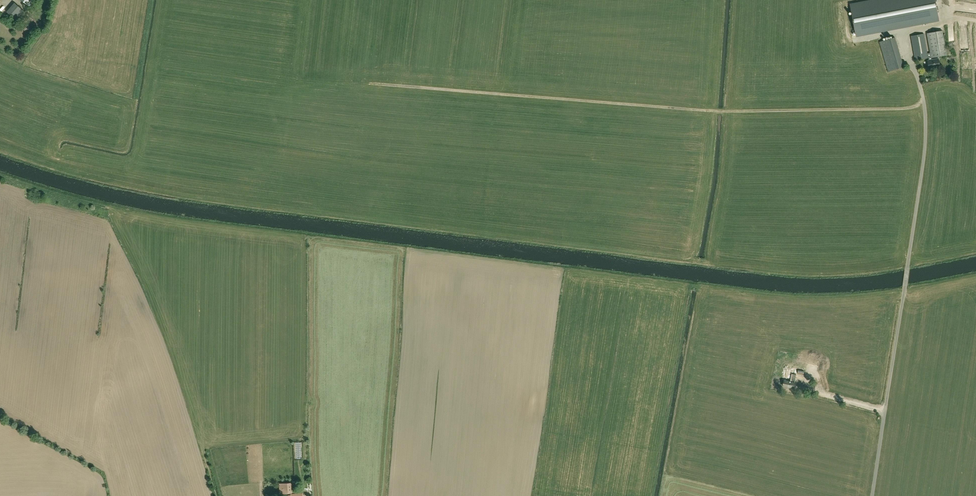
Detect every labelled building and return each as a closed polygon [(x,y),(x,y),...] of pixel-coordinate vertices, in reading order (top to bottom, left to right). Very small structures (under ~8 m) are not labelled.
[(856,36),(939,20),(935,0),(876,0),(850,5),(856,36)] [(14,3),(6,12),(20,24),(28,15),(14,3)] [(928,57),(929,60),(932,60),(932,58),(947,55),(942,31),(927,33),(930,53),(927,53),(924,34),(911,36),(915,60),(928,57)] [(883,41),(879,42),(888,71),(904,67),(895,37),(887,40),(886,37),(882,38),(883,41)] [(932,60),(929,60),(928,61),(929,69),(932,68),(933,69),(937,68),(940,67),(939,59),(932,60)] [(792,371),(794,371),(793,377),(797,378),(797,379),(804,380),(804,379),(807,379),(808,371),(805,371),(806,367),(807,367),(808,360),(790,357),(789,362),(793,363),(792,371)] [(784,366),(783,377),(791,378),(792,366),(784,366)] [(789,386),(791,379),(780,377),(779,384),(789,386)] [(279,484),(280,489),(282,488),(282,493),(291,493),(291,483),(279,484)]
